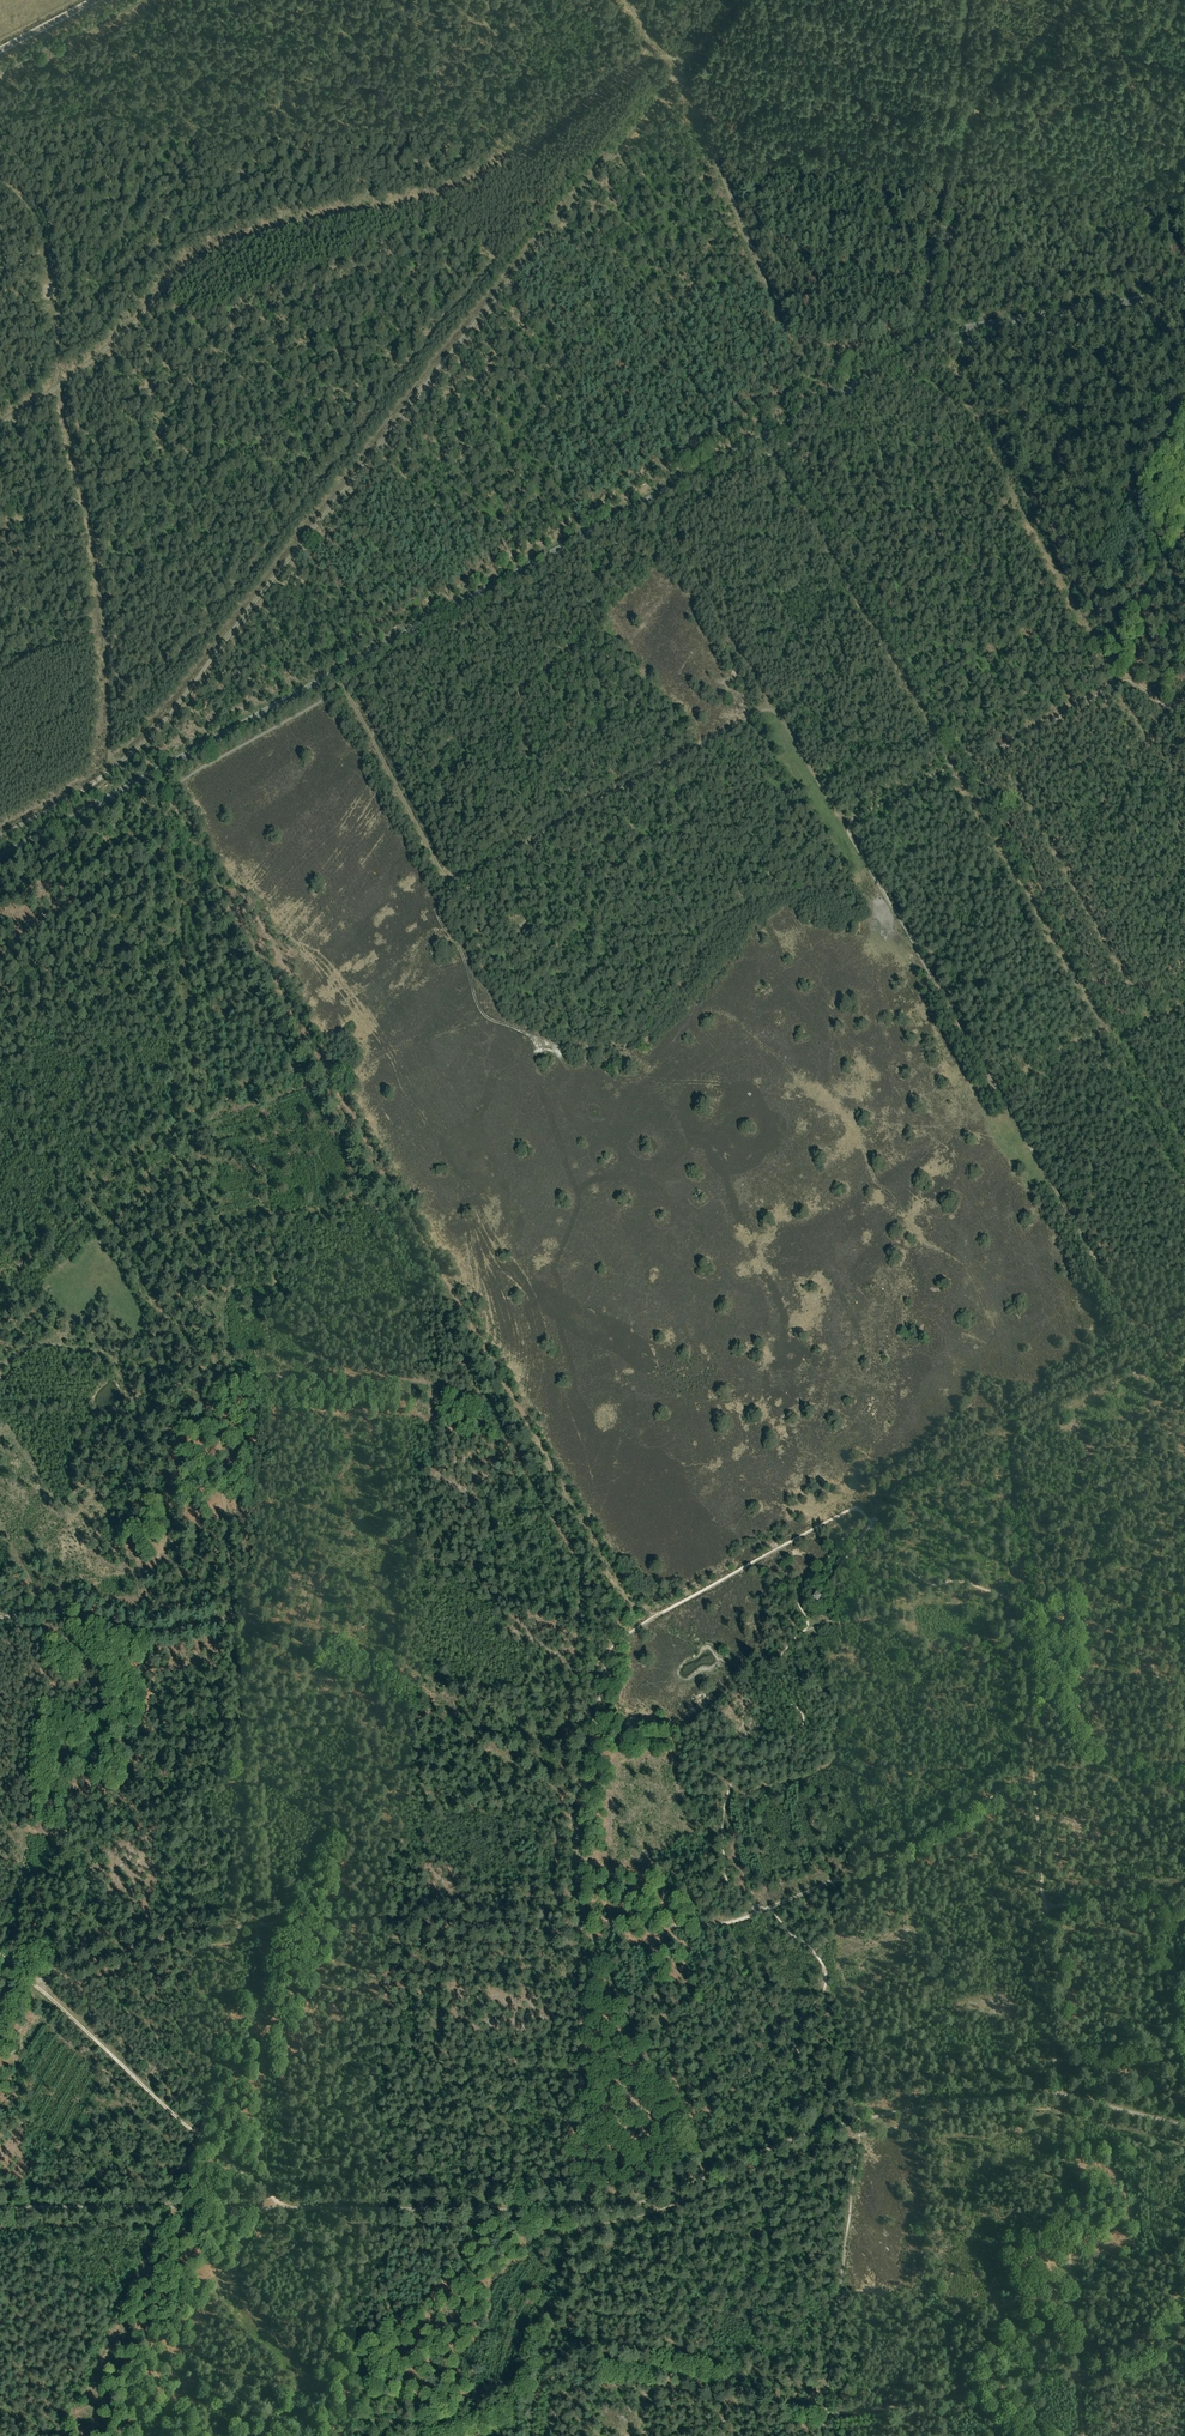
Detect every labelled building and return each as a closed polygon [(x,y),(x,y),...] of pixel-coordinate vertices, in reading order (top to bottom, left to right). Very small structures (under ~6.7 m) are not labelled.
[(817,1602),(820,1597),(815,1594),(812,1599),(817,1602)]
